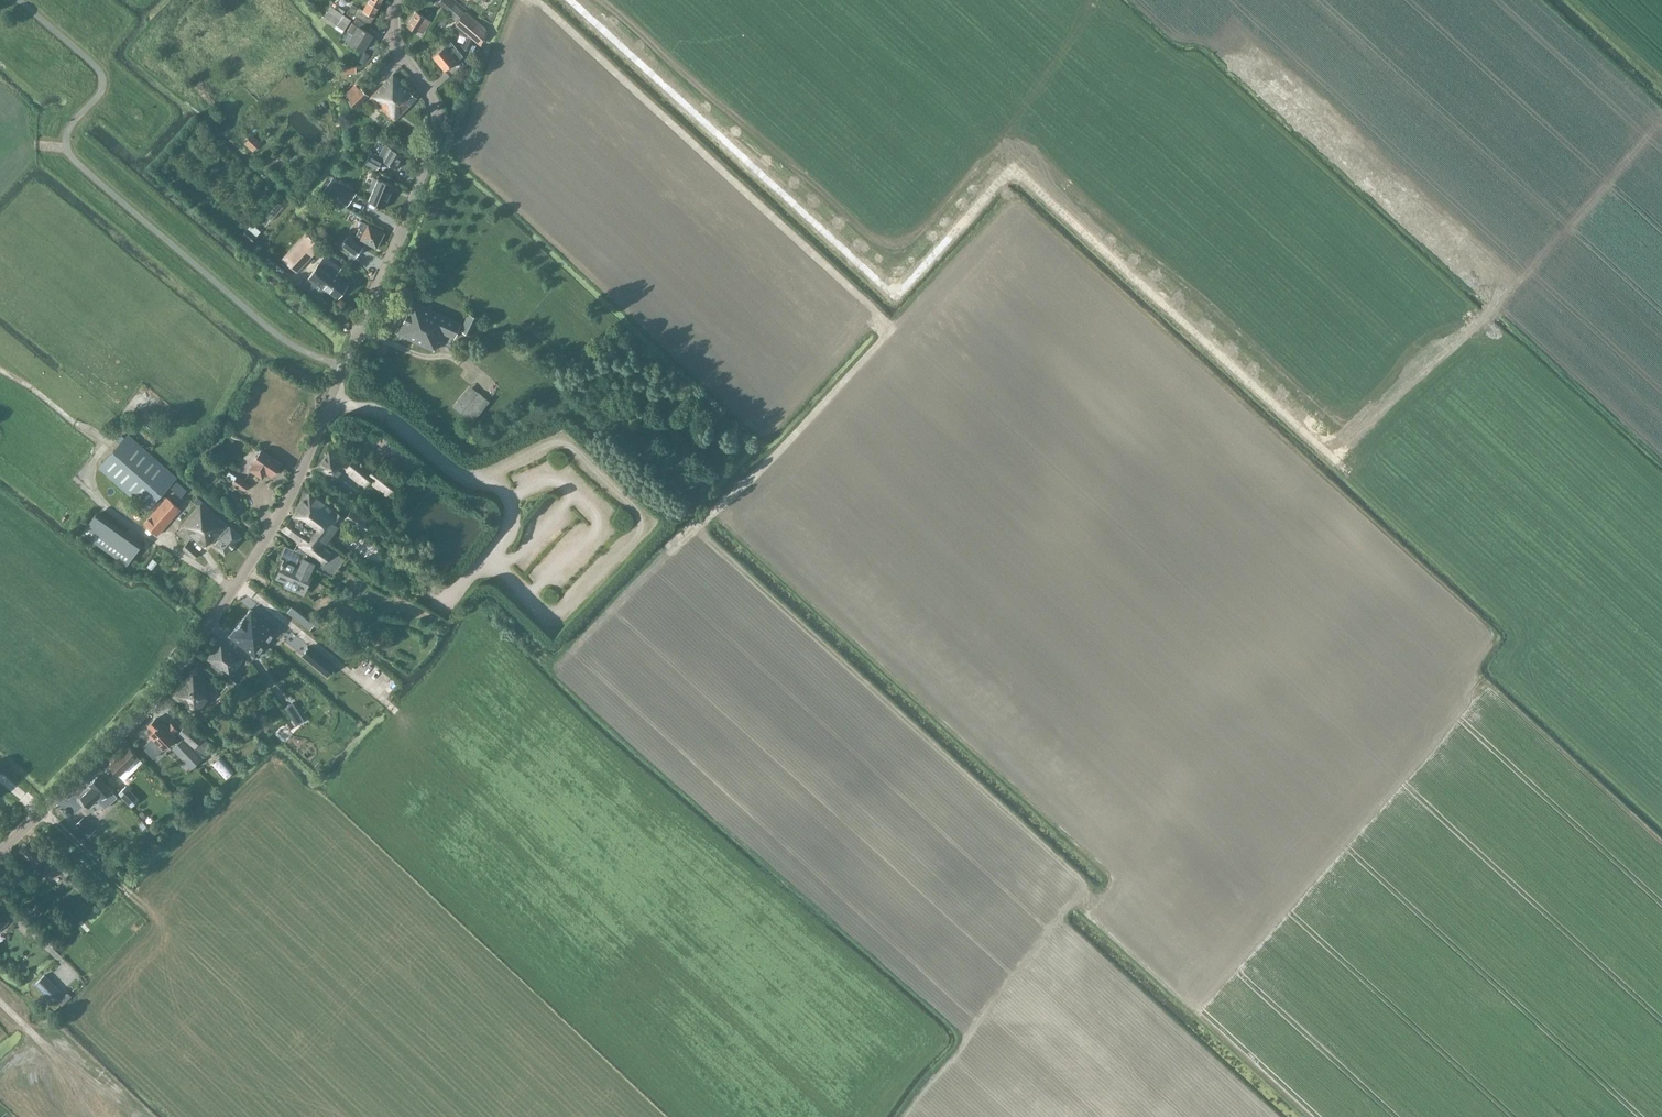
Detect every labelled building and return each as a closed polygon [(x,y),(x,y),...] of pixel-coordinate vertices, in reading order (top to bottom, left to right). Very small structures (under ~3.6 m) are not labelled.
[(373,17),(382,0),(368,0),(363,10),(359,8),(355,15),(370,24),(373,17)] [(439,3),(447,8),(453,0),(441,0),(439,3)] [(341,5),(335,1),(325,16),(323,15),(320,19),(344,35),(347,30),(345,29),(352,20),(341,12),(344,9),(340,7),(341,5)] [(353,18),(358,7),(350,2),(344,14),(353,18)] [(456,3),(447,13),(457,22),(466,11),(456,3)] [(456,25),(456,26),(456,27),(468,38),(466,44),(464,42),(462,44),(466,49),(472,38),(481,45),(485,41),(480,38),(487,29),(466,11),(457,22),(447,13),(458,23),(456,25)] [(423,32),(430,21),(416,12),(407,25),(416,32),(418,29),(423,32)] [(362,51),(366,44),(372,34),(363,29),(366,23),(357,18),(353,23),(358,26),(348,42),(362,51)] [(444,71),(456,61),(449,51),(451,50),(446,44),(432,56),(444,71)] [(393,121),(416,98),(392,74),(370,97),(393,121)] [(355,107),(368,95),(361,88),(348,100),(355,107)] [(244,141),(251,133),(245,128),(238,136),(244,141)] [(250,152),(257,146),(249,137),(242,143),(250,152)] [(397,169),(404,156),(385,144),(378,156),(376,154),(373,158),(368,155),(365,162),(377,169),(381,162),(382,160),(397,169)] [(381,216),(394,185),(377,178),(365,209),(381,216)] [(331,193),(348,205),(356,193),(338,182),(331,193)] [(272,220),(283,207),(277,202),(266,215),(272,220)] [(376,248),(384,233),(361,221),(358,227),(360,228),(356,236),(360,239),(360,240),(376,248)] [(261,231),(252,224),(241,235),(250,243),(261,231)] [(296,271),(320,247),(306,233),(282,258),(296,271)] [(355,263),(359,258),(355,256),(363,246),(347,235),(340,245),(352,253),(348,258),(355,263)] [(337,298),(347,284),(335,275),(341,268),(324,256),(303,285),(319,297),(325,289),(337,298)] [(460,324),(413,301),(398,334),(434,350),(438,341),(439,341),(443,333),(454,338),(460,324)] [(460,330),(471,335),(478,318),(468,313),(460,330)] [(451,406),(471,421),(488,399),(469,384),(451,406)] [(98,467),(114,482),(147,511),(150,507),(155,511),(144,523),(157,535),(180,509),(167,497),(163,501),(159,497),(176,478),(127,434),(98,467)] [(697,442),(685,446),(688,455),(700,453),(697,442)] [(249,469),(262,478),(266,473),(272,476),(275,471),(278,471),(277,468),(281,463),(261,450),(252,463),(253,463),(249,469)] [(386,493),(394,483),(385,476),(387,473),(377,466),(373,471),(356,458),(348,468),(329,452),(316,469),(334,482),(344,469),(364,485),(368,479),(386,493)] [(418,489),(430,495),(438,479),(426,473),(418,489)] [(232,482),(244,491),(248,485),(236,476),(232,482)] [(181,497),(187,491),(176,481),(171,488),(181,497)] [(302,553),(300,556),(316,563),(315,566),(333,575),(345,558),(338,554),(341,551),(328,542),(345,519),(334,511),(309,492),(297,508),(299,510),(294,516),(292,520),(285,529),(300,540),(294,549),(302,553)] [(225,555),(241,537),(228,526),(224,530),(226,532),(223,535),(220,532),(227,524),(197,497),(194,501),(199,505),(180,526),(204,547),(210,541),(211,543),(216,537),(219,540),(214,545),(225,555)] [(362,530),(368,520),(353,509),(346,519),(362,530)] [(116,557),(127,565),(140,546),(129,538),(116,557)] [(368,538),(359,546),(370,557),(378,548),(368,538)] [(187,544),(183,548),(194,557),(198,553),(187,544)] [(303,594),(315,566),(316,563),(300,556),(302,553),(294,549),(287,546),(282,556),(285,558),(277,578),(286,582),(284,586),(303,594)] [(375,568),(379,584),(388,582),(385,566),(375,568)] [(275,627),(246,605),(225,634),(254,656),(275,627)] [(297,611),(291,606),(287,612),(293,616),(297,611)] [(308,619),(304,625),(310,629),(314,623),(308,619)] [(230,675),(243,658),(220,640),(206,658),(223,670),(230,675)] [(321,670),(328,662),(309,647),(302,655),(321,670)] [(200,709),(217,690),(193,669),(171,696),(193,715),(199,708),(200,709)] [(292,702),(285,707),(292,717),(299,713),(292,702)] [(214,746),(203,738),(186,724),(179,732),(170,723),(165,728),(156,718),(148,725),(149,727),(149,728),(148,730),(148,731),(148,733),(149,735),(163,749),(174,739),(178,743),(172,749),(191,768),(204,756),(214,746)] [(287,736),(280,729),(276,734),(283,740),(287,736)] [(124,781),(143,762),(128,747),(109,765),(118,775),(124,781)] [(214,763),(227,778),(235,771),(221,756),(214,763)] [(89,784),(102,798),(91,809),(101,820),(109,813),(105,808),(117,797),(98,775),(89,784)] [(113,782),(117,790),(123,786),(119,779),(113,782)] [(42,874),(46,871),(53,878),(60,870),(53,863),(30,840),(19,851),(42,874)] [(44,975),(35,984),(52,1002),(62,992),(44,975)]
